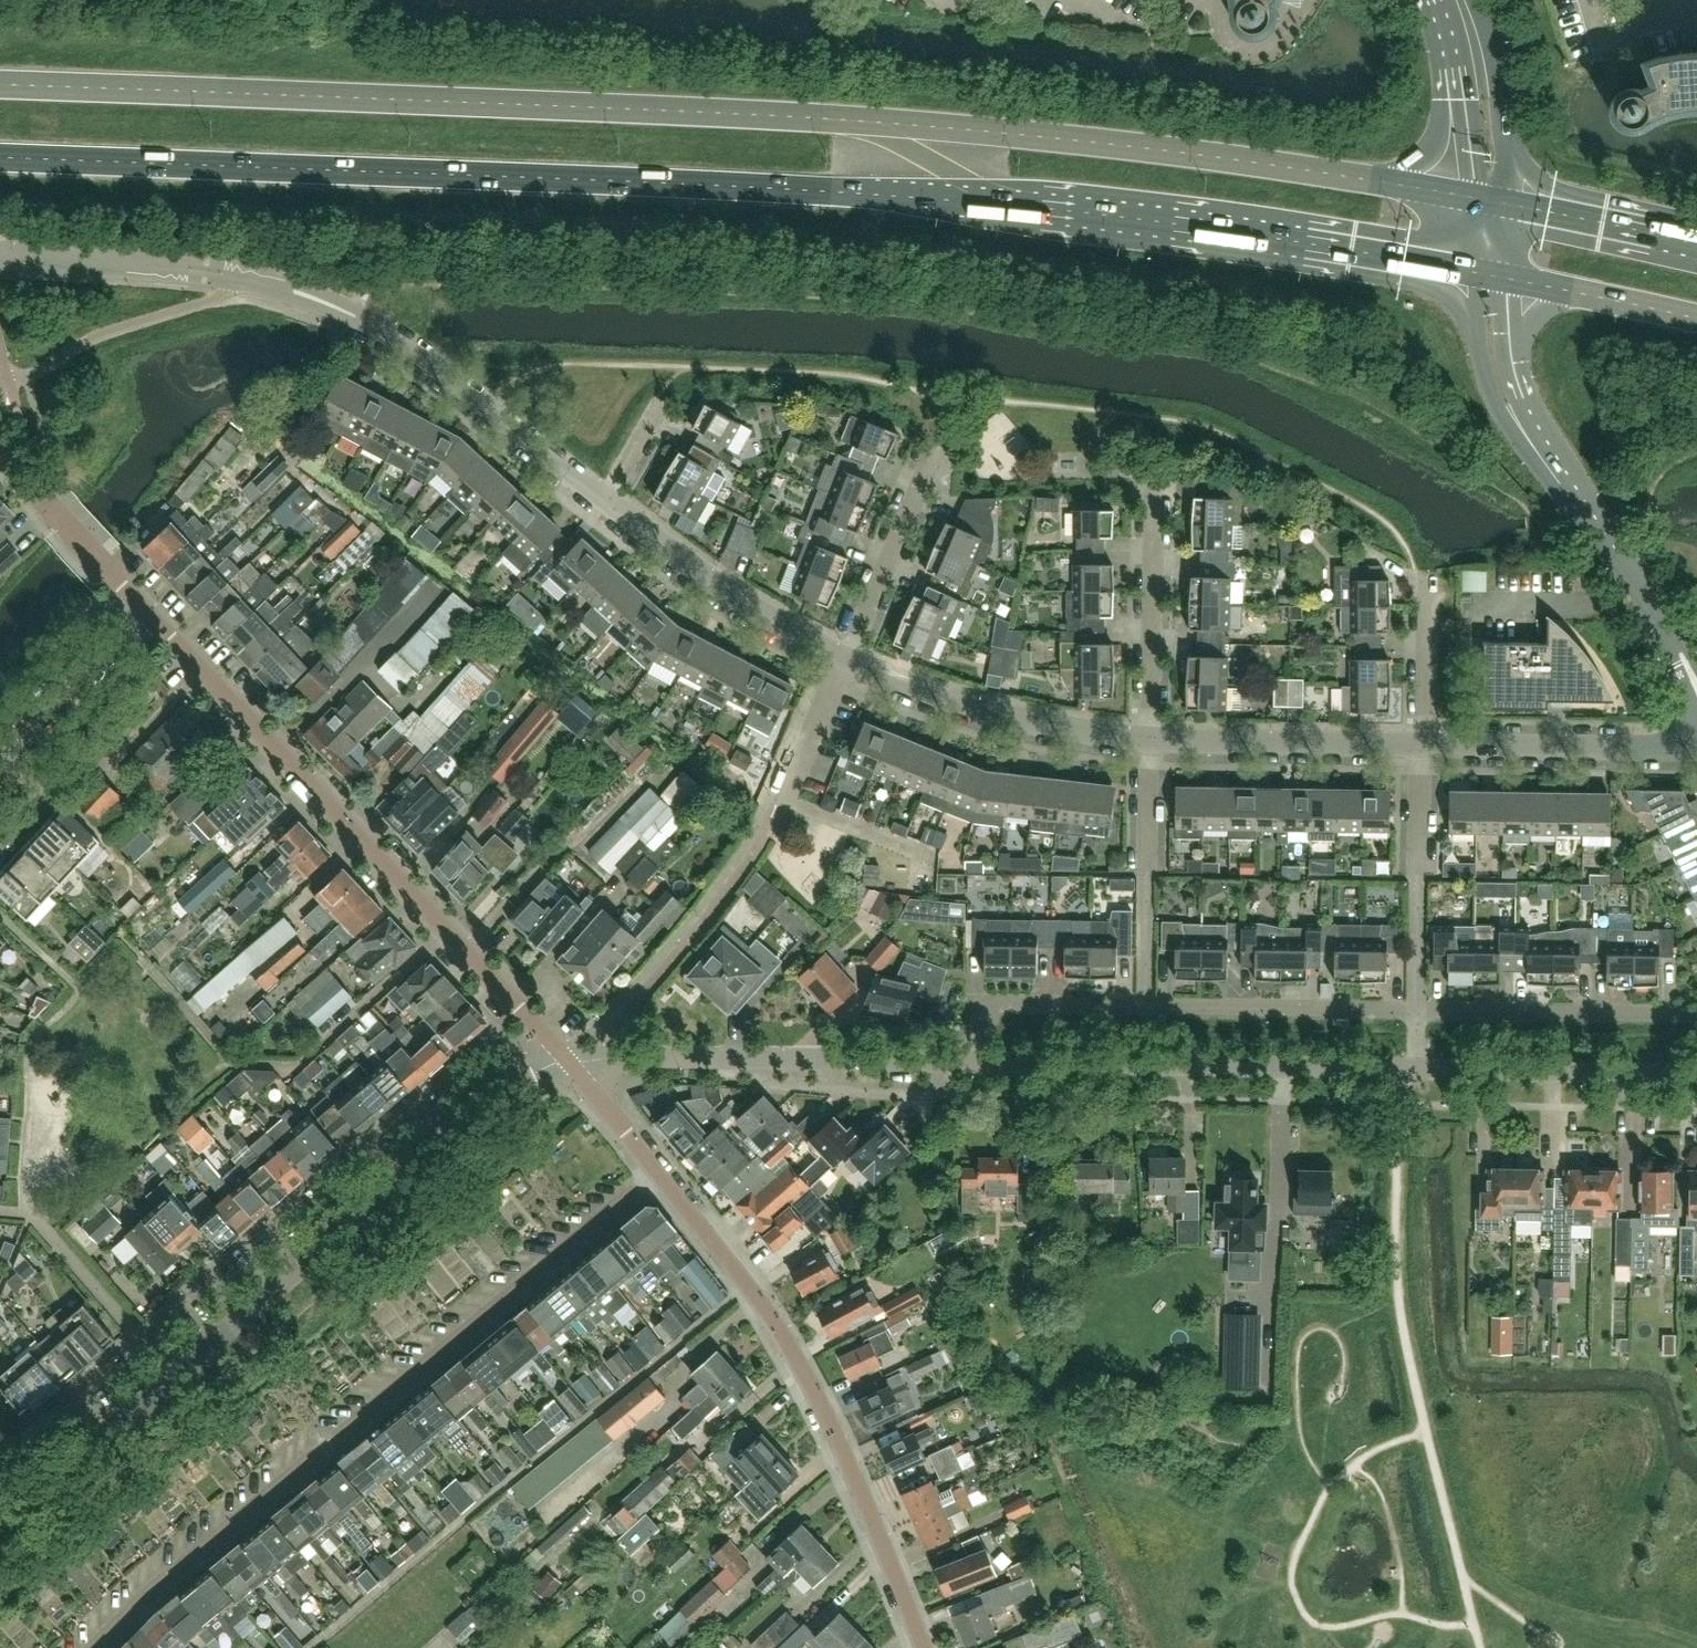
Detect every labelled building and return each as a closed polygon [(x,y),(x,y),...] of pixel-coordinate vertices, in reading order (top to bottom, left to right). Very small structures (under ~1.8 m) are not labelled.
[(1233,3),(1233,9),(1233,15),(1233,18),(1234,21),(1235,24),(1237,27),(1239,29),(1241,31),(1243,33),(1246,34),(1249,35),(1251,36),(1254,36),(1257,36),(1260,35),(1263,34),(1265,33),(1268,31),(1270,29),(1272,27),(1273,25),(1274,22),(1275,19),(1276,16),(1275,0),(1232,0),(1233,3)] [(1687,53),(1681,53),(1670,55),(1664,56),(1654,59),(1642,63),(1642,65),(1645,64),(1652,85),(1643,89),(1642,89),(1639,89),(1636,88),(1634,88),(1630,88),(1628,88),(1625,89),(1622,91),(1620,92),(1618,94),(1616,97),(1614,99),(1613,103),(1612,104),(1612,106),(1612,108),(1612,111),(1612,113),(1613,115),(1614,118),(1615,120),(1616,122),(1619,125),(1621,127),(1625,129),(1628,130),(1631,130),(1633,131),(1635,131),(1637,130),(1640,130),(1642,129),(1644,128),(1651,123),(1657,120),(1662,118),(1672,115),(1676,114),(1683,112),(1687,112),(1693,111),(1696,111),(1696,52),(1687,53)] [(340,434),(345,424),(363,389),(339,376),(316,421),(340,434)] [(369,436),(386,401),(363,389),(345,424),(340,434),(364,446),(369,436)] [(386,461),(410,413),(386,401),(369,436),(364,446),(363,448),(386,461)] [(752,430),(741,424),(706,404),(694,428),(701,432),(694,444),(718,458),(725,446),(739,454),(752,430)] [(410,473),(433,425),(410,413),(386,461),(410,473)] [(888,459),(899,434),(852,415),(842,441),(854,445),(853,449),(842,454),(839,453),(839,454),(875,468),(880,456),(888,459)] [(430,483),(437,472),(458,438),(433,425),(410,473),(430,483)] [(190,540),(199,532),(199,531),(205,526),(195,515),(188,521),(177,510),(187,501),(188,502),(204,482),(215,469),(218,471),(236,449),(233,446),(241,436),(231,427),(193,472),(176,492),(169,502),(177,511),(168,519),(172,523),(143,550),(160,568),(190,540)] [(305,450),(313,435),(302,429),(294,444),(305,450)] [(797,453),(802,440),(792,436),(787,449),(797,453)] [(455,488),(482,459),(460,439),(458,438),(437,472),(455,488)] [(726,478),(714,471),(712,470),(718,458),(694,444),(687,456),(680,452),(666,474),(710,499),(712,501),(726,478)] [(878,484),(870,481),(875,468),(839,454),(834,467),(825,463),(816,488),(820,489),(870,509),(878,484)] [(279,455),(268,465),(279,476),(289,467),(279,455)] [(466,515),(474,506),(501,477),(482,459),(455,488),(447,497),(466,515)] [(279,476),(268,465),(252,480),(263,491),(279,476)] [(359,496),(367,483),(353,474),(344,487),(359,496)] [(697,522),(710,499),(666,474),(654,497),(697,522)] [(494,524),(521,495),(501,477),(474,506),(494,524)] [(1233,525),(1234,499),(1231,499),(1231,484),(1203,483),(1203,498),(1194,497),(1192,523),(1233,525)] [(303,512),(315,500),(304,489),(287,505),(299,517),(303,512)] [(859,533),(870,509),(820,489),(805,526),(846,542),(851,530),(859,533)] [(513,542),(540,513),(521,495),(494,524),(513,542)] [(321,519),(330,510),(318,497),(315,500),(303,512),(315,525),(321,519)] [(995,533),(995,528),(986,524),(998,498),(966,499),(954,526),(947,522),(935,546),(978,565),(980,560),(983,562),(985,559),(987,555),(991,548),(993,544),(994,541),(994,537),(995,533)] [(381,508),(381,509),(388,513),(394,504),(386,500),(381,508)] [(13,515),(0,501),(0,526),(13,515)] [(388,513),(388,514),(399,521),(405,510),(394,504),(388,513)] [(347,519),(330,510),(321,519),(334,532),(347,519)] [(1113,538),(1114,510),(1074,510),(1074,538),(1077,538),(1077,551),(1105,551),(1105,538),(1113,538)] [(566,542),(558,535),(561,531),(540,513),(513,542),(503,554),(523,572),(538,556),(547,563),(566,542)] [(690,534),(697,522),(682,513),(675,525),(690,534)] [(351,520),(321,549),(332,560),(362,532),(351,520)] [(727,548),(740,554),(751,528),(737,522),(727,548)] [(1243,548),(1244,525),(1233,525),(1192,523),(1193,550),(1201,550),(1201,564),(1228,565),(1229,551),(1232,551),(1232,547),(1243,548)] [(173,582),(211,547),(206,541),(215,532),(207,524),(205,526),(199,531),(199,532),(190,540),(160,568),(173,582)] [(421,525),(413,535),(424,544),(433,534),(421,525)] [(849,558),(841,555),(846,542),(805,526),(804,528),(802,527),(798,540),(806,543),(797,566),(840,583),(849,558)] [(765,534),(751,528),(740,554),(754,559),(765,534)] [(366,530),(331,565),(342,576),(377,541),(366,530)] [(216,569),(225,560),(228,557),(243,543),(237,536),(219,554),(211,547),(173,582),(173,583),(186,597),(216,569)] [(566,542),(547,563),(535,576),(542,582),(548,576),(568,594),(575,587),(602,558),(581,539),(578,543),(570,537),(566,542)] [(7,544),(0,551),(0,574),(18,557),(7,544)] [(972,580),(978,565),(935,546),(926,570),(934,574),(928,586),(962,601),(964,597),(967,598),(973,585),(972,580)] [(1115,591),(1113,565),(1105,565),(1105,551),(1077,551),(1077,565),(1074,565),(1074,591),(1115,591)] [(199,611),(229,583),(241,571),(228,557),(225,560),(216,569),(186,597),(199,611)] [(594,605),(621,576),(602,558),(575,587),(594,605)] [(387,620),(426,577),(404,560),(322,660),(297,684),(316,703),(341,679),(337,674),(387,620)] [(460,560),(453,568),(474,585),(480,577),(472,570),(460,560)] [(212,625),(241,597),(264,576),(263,575),(250,562),(241,571),(229,583),(199,611),(212,625)] [(830,607),(840,583),(797,566),(790,563),(781,588),(830,607)] [(1235,565),(1228,565),(1201,564),(1200,577),(1192,577),(1189,603),(1230,605),(1231,578),(1235,578),(1235,565)] [(1391,606),(1390,580),(1381,580),(1381,566),(1335,566),(1335,606),(1351,606),(1391,606)] [(1487,591),(1487,570),(1462,570),(1462,591),(1487,591)] [(225,639),(264,603),(265,603),(280,588),(265,573),(263,575),(264,576),(241,597),(212,625),(225,639)] [(614,623),(641,594),(621,576),(594,605),(581,619),(601,637),(614,623)] [(1005,578),(1000,590),(1012,595),(1018,583),(1005,578)] [(968,604),(962,601),(928,586),(923,599),(915,595),(903,619),(940,635),(949,638),(959,615),(962,617),(968,604)] [(276,645),(281,640),(285,636),(291,630),(296,624),(295,624),(291,627),(287,623),(301,609),(298,605),(309,594),(306,590),(294,601),(295,602),(239,653),(252,667),(259,660),(267,653),(276,645)] [(442,648),(476,607),(455,591),(421,629),(398,653),(397,652),(378,671),(401,693),(420,674),(418,672),(442,648)] [(1115,591),(1074,591),(1068,591),(1068,631),(1105,631),(1105,617),(1113,617),(1115,591)] [(634,641),(660,612),(641,594),(614,623),(634,641)] [(239,653),(295,602),(294,601),(288,595),(272,611),(265,603),(264,603),(225,639),(239,653)] [(1242,625),(1242,605),(1230,605),(1189,603),(1190,629),(1198,630),(1198,643),(1226,644),(1226,631),(1229,631),(1229,628),(1238,629),(1242,625)] [(1390,632),(1391,606),(1351,606),(1351,632),(1354,632),(1354,646),(1381,646),(1381,632),(1390,632)] [(655,661),(678,628),(660,612),(634,641),(626,649),(648,669),(655,661)] [(930,659),(940,635),(903,619),(894,643),(930,659)] [(1593,667),(1590,663),(1581,653),(1574,644),(1570,640),(1563,633),(1560,629),(1552,622),(1547,619),(1548,620),(1547,643),(1483,642),(1482,707),(1548,708),(1548,700),(1611,701),(1612,702),(1613,702),(1608,692),(1605,687),(1600,678),(1598,674),(1593,667)] [(542,622),(535,631),(538,634),(546,626),(542,622)] [(252,667),(279,696),(307,668),(299,659),(316,642),(296,624),(291,630),(285,636),(281,640),(276,645),(267,653),(259,660),(252,667)] [(681,674),(699,639),(678,628),(655,661),(681,674)] [(995,631),(993,645),(1008,648),(1011,634),(995,631)] [(1115,671),(1114,644),(1105,644),(1105,631),(1068,631),(1061,631),(1061,645),(1062,671),(1075,671),(1115,671)] [(705,686),(723,651),(699,639),(681,674),(705,686)] [(1227,684),(1228,658),(1225,658),(1226,644),(1198,643),(1197,657),(1189,656),(1187,683),(1227,684)] [(988,674),(1003,676),(1008,649),(993,646),(988,674)] [(1392,686),(1390,659),(1382,659),(1381,646),(1354,646),(1354,660),(1351,660),(1351,686),(1392,686)] [(1022,651),(1008,649),(1003,676),(1018,679),(1022,651)] [(723,709),(728,699),(746,663),(723,651),(705,686),(699,696),(723,709)] [(422,718),(413,710),(403,721),(401,719),(395,725),(367,753),(357,743),(385,715),(391,709),(392,708),(364,680),(336,709),(333,707),(305,735),(351,781),(369,763),(373,767),(385,754),(406,775),(441,737),(484,688),(500,670),(482,654),(422,718)] [(752,711),(770,676),(746,663),(728,699),(752,711)] [(1114,697),(1115,671),(1075,671),(1062,671),(1062,674),(1071,692),(1071,696),(1075,696),(1075,697),(1114,697)] [(606,674),(599,681),(609,690),(616,682),(606,674)] [(776,724),(794,688),(770,676),(752,711),(776,724)] [(172,689),(163,679),(157,686),(166,695),(172,689)] [(1274,707),(1289,707),(1289,679),(1274,679),(1274,707)] [(1304,679),(1289,679),(1289,707),(1303,707),(1304,679)] [(1226,710),(1227,684),(1187,683),(1187,709),(1226,710)] [(1392,686),(1351,686),(1342,686),(1342,712),(1390,712),(1392,686)] [(1337,711),(1337,688),(1324,688),(1324,711),(1337,711)] [(558,712),(555,716),(576,733),(593,712),(572,695),(558,712)] [(485,769),(501,782),(555,716),(558,712),(542,699),(485,769)] [(161,786),(215,731),(187,701),(132,757),(161,786)] [(140,725),(122,709),(112,721),(130,736),(140,725)] [(391,709),(385,715),(395,725),(401,719),(391,709)] [(872,779),(875,771),(890,734),(864,724),(846,769),(872,779)] [(706,743),(725,755),(732,743),(713,732),(706,743)] [(900,781),(915,744),(890,734),(875,771),(900,781)] [(924,791),(940,754),(915,744),(900,781),(924,791)] [(737,750),(730,763),(747,771),(754,758),(737,750)] [(944,811),(965,764),(940,754),(924,791),(920,801),(944,811)] [(973,824),(987,773),(986,773),(965,764),(944,811),(973,824)] [(213,839),(223,830),(268,787),(250,768),(225,791),(206,772),(171,805),(190,826),(196,821),(213,839)] [(655,851),(669,837),(685,820),(683,818),(708,793),(683,770),(661,797),(649,786),(588,851),(609,871),(615,865),(641,838),(651,847),(655,851)] [(1005,815),(1010,776),(987,773),(973,824),(1004,826),(1005,815)] [(97,825),(123,797),(99,775),(73,802),(97,825)] [(1031,818),(1036,779),(1010,776),(1005,815),(1031,818)] [(1056,832),(1062,782),(1036,779),(1031,818),(1030,829),(1056,832)] [(1083,833),(1089,785),(1062,782),(1056,832),(1083,835),(1083,833)] [(1110,836),(1116,788),(1089,785),(1083,833),(1110,836)] [(241,849),(286,807),(268,787),(223,830),(241,849)] [(1203,838),(1203,829),(1204,790),(1176,789),(1176,838),(1203,838)] [(400,835),(428,807),(412,790),(384,818),(400,835)] [(1230,830),(1230,790),(1204,790),(1203,829),(1230,830)] [(1256,830),(1257,790),(1230,790),(1230,830),(1230,838),(1257,838),(1257,830),(1256,830)] [(1283,844),(1283,791),(1257,790),(1256,830),(1257,830),(1278,831),(1278,844),(1283,844)] [(1689,803),(1683,790),(1630,790),(1628,794),(1636,811),(1651,810),(1662,832),(1696,815),(1696,799),(1689,803)] [(507,803),(503,799),(493,791),(474,816),(487,827),(507,803)] [(1310,831),(1310,791),(1283,791),(1283,844),(1288,844),(1288,841),(1309,842),(1309,840),(1310,831)] [(1336,831),(1337,792),(1310,791),(1310,831),(1309,840),(1336,841),(1336,831)] [(1363,832),(1363,792),(1337,792),(1336,831),(1363,832)] [(1390,832),(1391,792),(1363,792),(1363,832),(1390,832)] [(1477,833),(1478,794),(1450,793),(1449,833),(1477,833)] [(1483,834),(1504,834),(1504,794),(1478,794),(1477,833),(1483,834)] [(1530,834),(1531,795),(1504,794),(1504,834),(1504,842),(1530,843),(1530,834)] [(418,853),(443,829),(452,838),(464,826),(455,817),(459,813),(442,795),(429,808),(428,807),(400,835),(418,853)] [(1557,835),(1557,795),(1531,795),(1530,834),(1557,835)] [(1583,835),(1584,795),(1557,795),(1557,835),(1583,835)] [(1583,845),(1611,846),(1611,796),(1584,795),(1583,835),(1583,845)] [(857,816),(861,805),(846,799),(842,810),(857,816)] [(132,803),(104,830),(118,845),(147,818),(132,803)] [(101,842),(62,806),(37,832),(76,868),(101,842)] [(512,840),(530,819),(517,808),(499,829),(512,840)] [(1662,832),(1678,865),(1696,856),(1696,815),(1662,832)] [(271,879),(316,838),(300,821),(276,843),(285,853),(264,871),(271,878),(271,879)] [(931,845),(937,829),(926,825),(920,840),(931,845)] [(931,845),(941,849),(947,833),(937,829),(931,845)] [(449,886),(475,857),(481,849),(483,848),(474,839),(467,831),(434,870),(449,886)] [(76,868),(37,832),(14,857),(52,893),(76,868)] [(123,848),(134,859),(145,849),(134,837),(123,848)] [(680,847),(669,837),(655,851),(651,847),(641,838),(615,865),(629,878),(624,883),(635,894),(658,868),(659,869),(680,847)] [(255,894),(264,904),(292,878),(289,875),(298,867),(307,877),(331,855),(316,838),(271,879),(271,878),(268,881),(255,894)] [(475,857),(449,886),(464,902),(496,865),(487,855),(495,846),(489,841),(483,848),(481,849),(475,857)] [(1009,869),(1009,857),(1010,857),(1010,853),(1000,852),(998,869),(1009,869)] [(203,902),(231,877),(211,854),(191,872),(194,876),(186,883),(203,902)] [(1678,865),(1695,898),(1696,897),(1696,856),(1678,865)] [(14,857),(0,872),(0,893),(28,920),(52,893),(14,857)] [(1009,869),(1026,869),(1026,857),(1010,857),(1009,857),(1009,869)] [(1026,857),(1026,869),(1042,870),(1042,857),(1026,857)] [(1070,858),(1053,858),(1053,870),(1070,870),(1070,858)] [(1375,876),(1376,859),(1362,859),(1362,871),(1362,875),(1375,876)] [(985,860),(965,860),(966,868),(968,873),(986,873),(985,860)] [(1203,872),(1203,860),(1189,860),(1188,872),(1203,872)] [(1241,863),(1241,874),(1255,874),(1255,863),(1241,863)] [(1323,877),(1323,863),(1307,864),(1307,878),(1323,877)] [(1475,863),(1472,863),(1448,863),(1448,876),(1475,876),(1475,863)] [(879,885),(880,866),(866,865),(864,884),(879,885)] [(1353,866),(1353,874),(1361,874),(1361,866),(1353,866)] [(319,919),(358,883),(345,869),(315,896),(322,903),(304,919),(309,925),(319,919)] [(268,881),(259,872),(246,884),(247,886),(231,902),(239,909),(255,894),(268,881)] [(1610,874),(1589,874),(1589,884),(1610,884),(1610,874)] [(1011,878),(1011,890),(1043,890),(1043,878),(1011,878)] [(757,890),(778,908),(787,898),(766,879),(757,890)] [(1126,879),(1126,890),(1134,890),(1135,879),(1126,879)] [(158,890),(150,881),(143,888),(151,896),(158,890)] [(1476,898),(1495,898),(1495,883),(1477,882),(1476,898)] [(341,923),(370,896),(358,883),(319,919),(309,925),(317,933),(335,917),(341,923)] [(1516,884),(1516,899),(1525,899),(1530,894),(1530,884),(1516,884)] [(580,905),(566,894),(558,903),(545,891),(538,886),(512,916),(532,933),(530,937),(548,953),(592,900),(587,896),(580,905)] [(595,992),(639,941),(643,944),(680,901),(666,890),(643,917),(638,914),(636,917),(628,910),(618,921),(604,909),(559,961),(573,973),(595,992)] [(768,918),(778,908),(757,890),(748,900),(768,918)] [(311,951),(318,958),(339,938),(345,945),(383,910),(370,896),(341,923),(311,951)] [(901,918),(927,920),(929,899),(911,897),(901,918)] [(966,902),(948,901),(946,922),(966,923),(966,902)] [(212,936),(229,920),(217,908),(201,923),(212,936)] [(1117,977),(1117,949),(1131,949),(1132,911),(1113,911),(1111,921),(1092,921),(1091,978),(1117,977)] [(198,1015),(259,964),(297,932),(284,917),(186,1000),(198,1015)] [(419,947),(390,917),(365,940),(362,937),(345,952),(358,966),(361,970),(376,986),(419,947)] [(1011,977),(1012,920),(987,919),(972,919),(972,947),(986,947),(985,975),(1011,977)] [(1037,976),(1038,948),(1051,948),(1052,920),(1032,920),(1012,920),(1011,977),(1037,976)] [(1091,978),(1092,921),(1052,920),(1051,948),(1065,948),(1065,976),(1091,978)] [(1202,980),(1202,923),(1183,923),(1183,922),(1162,921),(1162,949),(1176,950),(1175,978),(1202,980)] [(1228,979),(1228,951),(1242,951),(1242,923),(1227,923),(1227,924),(1202,923),(1202,980),(1228,979)] [(1255,979),(1281,981),(1282,945),(1260,944),(1260,923),(1242,923),(1242,951),(1241,966),(1255,967),(1255,979)] [(1282,945),(1281,981),(1307,980),(1308,967),(1321,967),(1321,952),(1322,924),(1306,924),(1306,927),(1282,927),(1282,945)] [(1322,924),(1321,952),(1335,952),(1335,980),(1361,982),(1361,942),(1362,925),(1337,924),(1322,924)] [(88,962),(106,943),(86,925),(68,945),(88,962)] [(1361,942),(1361,982),(1387,981),(1387,953),(1401,953),(1402,925),(1381,925),(1362,925),(1361,942)] [(1514,955),(1514,927),(1492,926),(1492,925),(1475,925),(1474,929),(1474,943),(1474,984),(1500,983),(1500,971),(1514,971),(1514,955)] [(1474,984),(1474,943),(1474,929),(1455,929),(1455,926),(1434,926),(1434,968),(1448,968),(1447,982),(1474,984)] [(1529,927),(1514,927),(1514,955),(1514,971),(1527,971),(1527,983),(1553,985),(1554,931),(1551,931),(1545,932),(1538,934),(1529,935),(1529,927)] [(1580,984),(1580,956),(1594,956),(1594,928),(1574,928),(1571,928),(1562,931),(1559,931),(1554,931),(1553,985),(1580,984)] [(1633,986),(1633,946),(1634,930),(1634,928),(1609,928),(1594,928),(1594,956),(1607,956),(1607,985),(1633,986)] [(1659,985),(1659,957),(1674,957),(1674,929),(1653,929),(1653,930),(1634,930),(1633,946),(1633,986),(1659,985)] [(824,934),(814,944),(820,950),(830,939),(824,934)] [(274,975),(305,950),(294,936),(250,972),(265,989),(277,979),(274,975)] [(900,948),(886,936),(866,960),(879,972),(893,956),(900,948)] [(758,976),(762,971),(763,970),(764,967),(764,966),(764,964),(763,962),(763,961),(762,959),(760,957),(759,956),(757,956),(756,955),(754,955),(752,956),(750,956),(749,957),(748,957),(747,959),(723,938),(711,953),(706,948),(685,972),(684,974),(684,975),(683,977),(683,978),(684,980),(684,981),(684,982),(685,983),(686,985),(688,986),(690,987),(692,988),(694,988),(695,987),(697,987),(698,986),(700,985),(701,984),(729,1009),(731,1006),(736,1011),(763,980),(758,976)] [(856,987),(826,955),(800,979),(829,1011),(856,987)] [(412,1003),(445,975),(431,960),(400,988),(398,985),(388,994),(404,1012),(412,1004),(412,1003)] [(865,1007),(904,1016),(916,989),(940,994),(946,969),(924,961),(921,968),(905,962),(897,980),(878,975),(865,1007)] [(178,967),(171,976),(190,989),(196,980),(178,967)] [(336,980),(327,970),(296,1000),(319,1027),(352,999),(336,980)] [(425,1018),(457,990),(458,989),(445,975),(412,1003),(412,1004),(425,1018)] [(38,987),(27,977),(18,988),(32,994),(38,987)] [(438,1032),(471,1004),(458,989),(457,990),(425,1018),(438,1032)] [(275,1014),(262,1000),(252,1010),(264,1023),(275,1014)] [(428,1074),(454,1050),(455,1051),(482,1027),(483,1027),(484,1018),(471,1004),(438,1032),(439,1033),(423,1048),(412,1057),(428,1074)] [(393,1021),(389,1024),(395,1031),(402,1025),(403,1024),(397,1017),(393,1021)] [(219,1020),(210,1028),(223,1042),(232,1034),(219,1020)] [(380,1021),(374,1025),(380,1033),(386,1028),(380,1021)] [(354,1025),(338,1040),(345,1048),(361,1034),(354,1025)] [(399,1042),(409,1033),(402,1025),(395,1031),(391,1034),(399,1042)] [(428,1074),(412,1057),(399,1042),(391,1034),(386,1028),(380,1033),(369,1042),(374,1047),(386,1061),(411,1089),(428,1074)] [(423,1048),(409,1033),(399,1042),(412,1057),(423,1048)] [(359,1037),(347,1047),(358,1059),(370,1049),(359,1037)] [(335,1057),(345,1048),(338,1040),(327,1049),(335,1057)] [(17,1054),(18,1044),(7,1043),(6,1053),(17,1054)] [(395,1101),(409,1089),(410,1090),(411,1089),(386,1061),(374,1047),(366,1054),(378,1067),(370,1075),(394,1103),(395,1102),(395,1101)] [(313,1080),(325,1069),(316,1059),(304,1070),(313,1080)] [(394,1103),(370,1075),(369,1075),(357,1062),(341,1076),(353,1089),(376,1117),(393,1103),(393,1104),(394,1103)] [(253,1085),(260,1093),(279,1076),(274,1071),(245,1068),(241,1072),(253,1085)] [(304,1070),(291,1082),(300,1091),(313,1080),(304,1070)] [(241,1072),(228,1084),(240,1097),(253,1085),(241,1072)] [(376,1117),(353,1089),(341,1076),(325,1091),(328,1094),(336,1103),(360,1131),(374,1119),(375,1120),(377,1118),(376,1117)] [(225,1086),(215,1095),(225,1105),(234,1096),(225,1086)] [(698,1124),(715,1109),(714,1108),(722,1101),(719,1088),(702,1086),(704,1097),(679,1101),(655,1122),(670,1139),(693,1119),(698,1124)] [(360,1131),(336,1103),(328,1094),(311,1109),(343,1146),(360,1131)] [(764,1095),(739,1117),(736,1120),(741,1126),(743,1128),(746,1130),(743,1133),(747,1137),(777,1110),(764,1095)] [(728,1120),(735,1113),(741,1107),(732,1099),(727,1104),(728,1105),(719,1113),(715,1109),(698,1124),(693,1119),(670,1139),(685,1155),(720,1124),(722,1126),(722,1125),(728,1120)] [(812,1112),(798,1125),(795,1121),(791,1125),(777,1110),(747,1137),(744,1139),(754,1150),(767,1166),(771,1169),(784,1157),(822,1123),(812,1112)] [(323,1163),(339,1149),(311,1116),(302,1123),(292,1111),(283,1118),(283,1119),(294,1131),(298,1136),(299,1136),(323,1163)] [(720,1124),(685,1155),(685,1156),(695,1165),(729,1133),(733,1137),(743,1128),(741,1126),(736,1120),(739,1117),(735,1113),(728,1120),(722,1125),(722,1126),(720,1124)] [(852,1127),(847,1131),(835,1117),(810,1139),(812,1141),(809,1144),(811,1147),(811,1148),(813,1151),(815,1153),(818,1155),(820,1156),(800,1175),(810,1187),(862,1139),(852,1127)] [(323,1163),(299,1136),(298,1136),(294,1131),(283,1119),(267,1133),(280,1147),(282,1150),(307,1177),(323,1163)] [(849,1151),(853,1156),(844,1164),(853,1174),(860,1167),(874,1182),(912,1150),(884,1120),(849,1151)] [(10,1141),(11,1124),(0,1123),(0,1140),(10,1141)] [(274,1206),(290,1191),(266,1164),(259,1156),(251,1147),(237,1132),(227,1140),(238,1153),(232,1159),(238,1166),(274,1206)] [(251,1147),(259,1156),(266,1164),(290,1191),(306,1177),(306,1178),(307,1177),(282,1150),(280,1147),(267,1133),(259,1140),(251,1147)] [(708,1177),(746,1142),(742,1139),(738,1143),(733,1137),(729,1133),(695,1165),(708,1177)] [(722,1188),(753,1159),(742,1146),(746,1142),(708,1177),(721,1189),(722,1188)] [(170,1153),(161,1143),(152,1152),(158,1158),(164,1158),(170,1153)] [(752,1191),(755,1196),(777,1177),(791,1165),(784,1157),(771,1169),(770,1170),(757,1156),(753,1159),(722,1188),(721,1189),(736,1205),(752,1191)] [(1033,1212),(1033,1183),(1018,1183),(1018,1159),(979,1159),(979,1168),(963,1168),(963,1212),(979,1212),(979,1194),(1018,1195),(1018,1212),(1033,1212)] [(1130,1192),(1130,1165),(1114,1165),(1114,1164),(1113,1164),(1113,1165),(1102,1165),(1102,1159),(1074,1159),(1074,1164),(1074,1189),(1100,1189),(1100,1206),(1113,1206),(1113,1200),(1118,1200),(1118,1192),(1130,1192)] [(1169,1191),(1169,1212),(1184,1212),(1184,1159),(1151,1159),(1151,1191),(1169,1191)] [(256,1219),(233,1192),(222,1180),(206,1161),(205,1162),(205,1161),(197,1168),(213,1187),(224,1200),(216,1207),(241,1234),(256,1221),(255,1220),(256,1219)] [(789,1205),(800,1196),(810,1187),(800,1175),(791,1165),(777,1177),(755,1196),(752,1191),(736,1205),(761,1235),(762,1236),(778,1223),(774,1218),(789,1205)] [(238,1166),(222,1180),(233,1192),(256,1219),(272,1206),(272,1207),(274,1206),(238,1166)] [(1501,1166),(1501,1170),(1488,1170),(1488,1194),(1482,1194),(1482,1207),(1476,1207),(1476,1228),(1500,1229),(1501,1202),(1514,1203),(1515,1166),(1501,1166)] [(1542,1230),(1554,1230),(1555,1207),(1543,1207),(1544,1171),(1531,1171),(1531,1167),(1515,1166),(1514,1203),(1514,1213),(1515,1213),(1515,1220),(1542,1221),(1542,1230)] [(1565,1207),(1555,1207),(1554,1230),(1554,1280),(1554,1281),(1571,1282),(1571,1224),(1578,1224),(1578,1205),(1593,1206),(1593,1168),(1579,1168),(1579,1171),(1566,1171),(1565,1207)] [(1621,1211),(1621,1172),(1608,1172),(1608,1168),(1593,1168),(1593,1206),(1607,1206),(1607,1211),(1621,1211)] [(1332,1199),(1333,1171),(1299,1170),(1298,1197),(1294,1197),(1293,1214),(1335,1215),(1336,1199),(1332,1199)] [(1648,1271),(1649,1226),(1677,1226),(1678,1209),(1672,1209),(1672,1173),(1668,1173),(1668,1170),(1658,1170),(1657,1173),(1643,1173),(1643,1181),(1641,1181),(1641,1199),(1642,1199),(1642,1218),(1632,1218),(1632,1220),(1631,1266),(1631,1270),(1648,1271)] [(125,1173),(113,1185),(121,1194),(134,1183),(125,1173)] [(1695,1231),(1696,1231),(1696,1173),(1690,1173),(1689,1216),(1687,1216),(1687,1226),(1680,1226),(1680,1275),(1695,1275),(1695,1231)] [(1248,1274),(1259,1274),(1260,1248),(1262,1248),(1263,1227),(1265,1227),(1266,1205),(1264,1205),(1264,1196),(1256,1196),(1257,1178),(1253,1178),(1250,1175),(1240,1175),(1238,1178),(1234,1177),(1234,1179),(1226,1179),(1225,1203),(1218,1203),(1217,1226),(1232,1226),(1231,1257),(1248,1258),(1248,1274)] [(202,1231),(205,1228),(196,1218),(199,1216),(188,1204),(166,1178),(146,1195),(157,1207),(189,1243),(202,1231)] [(800,1196),(789,1205),(804,1223),(814,1235),(836,1216),(810,1187),(800,1196)] [(196,1197),(188,1204),(199,1216),(196,1218),(205,1228),(224,1249),(241,1234),(216,1207),(203,1192),(196,1197)] [(99,1198),(83,1211),(90,1219),(106,1206),(99,1198)] [(789,1236),(804,1223),(789,1205),(774,1218),(778,1223),(762,1236),(775,1251),(791,1238),(789,1236)] [(121,1222),(106,1206),(90,1219),(82,1226),(98,1243),(121,1222)] [(189,1243),(157,1207),(144,1219),(176,1254),(188,1243),(189,1243)] [(729,1293),(698,1255),(697,1255),(657,1208),(646,1207),(635,1216),(668,1256),(672,1261),(674,1263),(680,1271),(700,1295),(711,1308),(729,1293)] [(176,1254),(144,1219),(139,1213),(130,1221),(135,1227),(126,1235),(160,1274),(179,1258),(176,1254)] [(680,1271),(674,1263),(672,1261),(668,1256),(635,1216),(619,1229),(653,1270),(655,1273),(658,1276),(659,1277),(659,1278),(672,1268),(677,1274),(680,1271)] [(1199,1243),(1199,1218),(1183,1218),(1177,1218),(1177,1243),(1199,1243)] [(1616,1265),(1631,1266),(1632,1220),(1617,1219),(1616,1265)] [(962,1224),(949,1231),(956,1244),(969,1237),(962,1224)] [(9,1234),(9,1226),(0,1225),(0,1233),(9,1234)] [(855,1244),(845,1225),(830,1233),(841,1253),(855,1244)] [(653,1270),(619,1229),(605,1241),(603,1242),(631,1275),(637,1282),(644,1291),(645,1290),(659,1278),(659,1277),(658,1276),(655,1273),(653,1270)] [(215,1252),(222,1247),(213,1237),(206,1242),(215,1252)] [(637,1282),(631,1275),(603,1242),(588,1255),(617,1288),(623,1283),(639,1301),(648,1293),(645,1290),(644,1291),(637,1282)] [(39,1272),(20,1251),(14,1267),(27,1283),(39,1272)] [(837,1275),(831,1264),(835,1261),(833,1256),(828,1259),(823,1251),(804,1262),(805,1265),(791,1272),(803,1294),(837,1275)] [(628,1302),(617,1288),(588,1255),(573,1268),(601,1301),(606,1307),(613,1315),(628,1302)] [(1611,1284),(1628,1285),(1628,1268),(1612,1267),(1611,1284)] [(601,1301),(573,1268),(557,1281),(586,1314),(597,1327),(598,1326),(597,1325),(603,1319),(609,1326),(616,1319),(613,1316),(613,1315),(606,1307),(601,1301)] [(27,1283),(18,1272),(7,1282),(16,1292),(27,1283)] [(889,1317),(937,1291),(930,1278),(882,1304),(889,1317)] [(1539,1279),(1539,1294),(1545,1299),(1544,1311),(1553,1311),(1553,1297),(1554,1281),(1554,1280),(1539,1279)] [(586,1314),(557,1281),(542,1294),(570,1326),(579,1319),(591,1333),(597,1327),(586,1314)] [(864,1317),(881,1308),(868,1284),(816,1312),(818,1315),(816,1316),(822,1326),(824,1325),(830,1337),(865,1318),(864,1317)] [(576,1333),(570,1326),(542,1294),(527,1306),(555,1339),(563,1333),(571,1343),(579,1337),(576,1333)] [(700,1295),(693,1301),(704,1314),(705,1314),(711,1308),(700,1295)] [(694,1323),(676,1302),(663,1313),(680,1334),(694,1323)] [(116,1340),(84,1304),(70,1317),(62,1308),(54,1314),(93,1360),(116,1340)] [(555,1339),(527,1306),(512,1319),(540,1352),(548,1345),(558,1356),(565,1351),(560,1346),(555,1339)] [(911,1323),(905,1311),(885,1321),(891,1333),(911,1323)] [(93,1360),(54,1314),(45,1322),(53,1331),(40,1343),(71,1379),(93,1360)] [(1261,1316),(1257,1316),(1226,1315),(1223,1388),(1259,1390),(1261,1316)] [(679,1334),(665,1317),(655,1326),(668,1343),(679,1334)] [(1493,1318),(1493,1354),(1513,1354),(1513,1318),(1493,1318)] [(540,1352),(512,1319),(481,1344),(510,1377),(514,1374),(531,1359),(544,1374),(553,1367),(545,1359),(540,1352)] [(878,1356),(895,1348),(887,1329),(865,1339),(867,1344),(840,1356),(850,1379),(882,1364),(878,1356)] [(665,1347),(656,1335),(645,1344),(654,1356),(665,1347)] [(71,1379),(40,1343),(18,1362),(49,1398),(71,1379)] [(510,1377),(481,1344),(461,1361),(495,1400),(502,1408),(509,1402),(497,1388),(510,1377)] [(649,1360),(637,1344),(626,1353),(639,1368),(649,1360)] [(710,1393),(736,1371),(717,1350),(691,1373),(700,1382),(682,1398),(691,1409),(710,1393)] [(633,1371),(618,1353),(606,1363),(621,1381),(633,1371)] [(937,1353),(931,1355),(937,1368),(942,1365),(937,1353)] [(913,1378),(937,1368),(931,1355),(907,1366),(913,1378)] [(495,1400),(461,1361),(446,1374),(474,1407),(483,1399),(496,1413),(502,1408),(495,1400)] [(18,1362),(0,1377),(0,1387),(26,1418),(49,1398),(18,1362)] [(610,1393),(620,1385),(602,1363),(592,1371),(610,1393)] [(672,1427),(682,1438),(719,1404),(727,1414),(753,1390),(736,1371),(710,1393),(691,1409),(672,1427)] [(474,1407),(446,1374),(430,1387),(459,1420),(460,1419),(467,1412),(483,1431),(490,1425),(479,1413),(474,1407)] [(601,1392),(585,1374),(573,1384),(589,1403),(601,1392)] [(649,1377),(596,1420),(613,1439),(665,1397),(649,1377)] [(902,1412),(897,1399),(909,1394),(904,1381),(891,1387),(890,1385),(860,1399),(872,1426),(902,1412)] [(460,1419),(459,1420),(430,1387),(415,1399),(443,1432),(449,1439),(453,1443),(461,1453),(469,1447),(460,1437),(469,1429),(460,1419)] [(589,1410),(570,1387),(559,1396),(578,1419),(589,1410)] [(443,1432),(415,1399),(400,1412),(427,1445),(437,1437),(447,1448),(453,1443),(449,1439),(443,1432)] [(540,1413),(557,1434),(573,1421),(555,1400),(540,1413)] [(427,1445),(400,1412),(384,1425),(412,1457),(422,1450),(426,1455),(432,1451),(427,1445)] [(543,1418),(525,1434),(539,1450),(557,1434),(543,1418)] [(530,1510),(614,1441),(613,1439),(596,1420),(513,1489),(530,1510)] [(412,1457),(384,1425),(369,1438),(397,1470),(402,1477),(406,1481),(415,1474),(420,1480),(427,1474),(418,1464),(412,1457)] [(530,1457),(539,1450),(525,1434),(520,1427),(511,1435),(530,1457)] [(926,1458),(920,1445),(934,1439),(930,1429),(915,1435),(914,1433),(882,1448),(894,1473),(926,1458)] [(687,1440),(694,1452),(706,1446),(698,1433),(687,1440)] [(742,1489),(780,1455),(761,1434),(736,1457),(723,1469),(742,1489)] [(424,1502),(411,1488),(406,1483),(407,1482),(406,1481),(402,1477),(397,1470),(369,1438),(353,1450),(381,1483),(390,1476),(417,1508),(414,1510),(431,1531),(441,1523),(424,1502)] [(960,1441),(951,1445),(956,1455),(964,1451),(960,1441)] [(523,1463),(505,1443),(496,1451),(514,1471),(523,1463)] [(929,1455),(934,1465),(956,1455),(951,1445),(929,1455)] [(381,1483),(353,1450),(338,1463),(366,1496),(373,1490),(388,1507),(390,1506),(401,1519),(408,1513),(387,1490),(381,1483)] [(670,1486),(698,1462),(689,1452),(667,1471),(664,1467),(610,1514),(622,1528),(670,1486)] [(772,1498),(798,1475),(780,1455),(742,1489),(740,1491),(746,1497),(761,1485),(772,1498)] [(962,1469),(956,1455),(934,1465),(940,1479),(962,1469)] [(366,1496),(338,1463),(318,1480),(346,1513),(353,1506),(366,1520),(374,1513),(362,1499),(366,1496)] [(507,1477),(496,1463),(485,1473),(496,1486),(507,1477)] [(492,1488),(478,1473),(470,1481),(460,1481),(475,1499),(480,1499),(492,1488)] [(980,1475),(962,1483),(963,1486),(968,1495),(985,1487),(980,1475)] [(364,1552),(373,1545),(346,1513),(318,1480),(303,1493),(331,1525),(337,1519),(353,1539),(364,1552)] [(473,1499),(459,1482),(448,1491),(463,1508),(473,1499)] [(915,1519),(942,1507),(931,1482),(903,1494),(915,1519)] [(950,1492),(954,1501),(968,1495),(963,1486),(950,1492)] [(331,1525),(303,1493),(287,1505),(315,1538),(321,1544),(329,1537),(336,1545),(343,1539),(336,1531),(331,1525)] [(973,1506),(968,1495),(954,1501),(942,1507),(915,1519),(926,1545),(954,1533),(947,1518),(973,1506)] [(1033,1509),(1027,1496),(1004,1507),(1010,1520),(1033,1509)] [(467,1520),(488,1553),(524,1531),(503,1497),(467,1520)] [(462,1513),(452,1502),(440,1512),(450,1523),(462,1513)] [(349,1575),(321,1544),(315,1538),(287,1505),(272,1518),(299,1551),(308,1543),(324,1562),(345,1584),(351,1578),(349,1575)] [(585,1505),(537,1547),(544,1555),(545,1556),(593,1513),(585,1505)] [(646,1513),(617,1539),(628,1551),(657,1526),(646,1513)] [(299,1551),(272,1518),(256,1531),(293,1575),(309,1562),(305,1557),(299,1551)] [(820,1543),(802,1523),(765,1557),(777,1569),(757,1588),(764,1596),(776,1585),(820,1543)] [(423,1530),(408,1544),(416,1552),(431,1539),(423,1530)] [(293,1575),(256,1531),(241,1544),(269,1576),(278,1569),(287,1580),(286,1580),(302,1597),(309,1591),(293,1575)] [(985,1550),(979,1535),(962,1542),(968,1556),(985,1550)] [(712,1555),(724,1568),(741,1553),(729,1539),(712,1555)] [(685,1543),(665,1561),(675,1572),(695,1554),(685,1543)] [(814,1587),(839,1563),(820,1543),(776,1585),(783,1592),(802,1574),(814,1587)] [(282,1592),(281,1592),(274,1583),(269,1576),(241,1544),(225,1557),(253,1589),(262,1582),(272,1594),(273,1592),(277,1596),(275,1598),(292,1619),(300,1612),(282,1592)] [(400,1564),(413,1553),(406,1545),(393,1556),(400,1564)] [(537,1547),(525,1558),(532,1566),(544,1555),(537,1547)] [(996,1574),(986,1549),(985,1550),(968,1556),(937,1569),(946,1594),(996,1574)] [(480,1550),(472,1556),(478,1563),(486,1557),(480,1550)] [(753,1566),(741,1553),(724,1568),(680,1609),(681,1610),(659,1630),(672,1645),(695,1624),(696,1625),(727,1597),(724,1593),(736,1582),(736,1581),(753,1566)] [(370,1563),(383,1580),(394,1570),(381,1554),(370,1563)] [(253,1589),(225,1557),(210,1570),(241,1606),(247,1612),(247,1611),(262,1600),(259,1596),(253,1589)] [(380,1583),(364,1563),(349,1575),(351,1578),(367,1594),(380,1583)] [(241,1606),(210,1570),(195,1582),(223,1615),(228,1621),(233,1627),(249,1614),(247,1611),(247,1612),(241,1606)] [(544,1576),(534,1589),(548,1600),(558,1587),(544,1576)] [(994,1631),(998,1630),(992,1616),(1000,1613),(995,1603),(1005,1599),(1006,1603),(1022,1596),(1015,1581),(984,1593),(988,1605),(984,1607),(983,1604),(955,1615),(967,1645),(995,1634),(994,1631)] [(223,1615),(195,1582),(180,1595),(207,1628),(217,1620),(234,1639),(239,1634),(233,1627),(228,1621),(223,1615)] [(573,1583),(567,1588),(575,1597),(581,1592),(573,1583)] [(1086,1605),(1081,1593),(1070,1597),(1075,1609),(1086,1605)] [(207,1628),(180,1595),(158,1613),(188,1643),(199,1635),(207,1645),(216,1638),(213,1634),(207,1628)] [(330,1603),(340,1614),(349,1605),(339,1595),(330,1603)] [(475,1603),(448,1627),(461,1642),(476,1630),(474,1628),(476,1626),(480,1630),(491,1621),(488,1617),(494,1612),(482,1598),(475,1604),(475,1603)] [(1102,1603),(1092,1607),(1099,1624),(1109,1620),(1102,1603)] [(754,1647),(776,1647),(800,1626),(786,1611),(750,1644),(754,1647)] [(859,1632),(840,1612),(815,1637),(826,1647),(842,1647),(859,1632)] [(188,1643),(158,1613),(143,1628),(164,1647),(193,1647),(188,1643)] [(287,1625),(277,1635),(289,1647),(304,1647),(307,1645),(287,1625)] [(1052,1640),(1046,1625),(1003,1642),(1005,1647),(1033,1647),(1052,1640)] [(810,1637),(800,1626),(776,1647),(798,1647),(810,1637)] [(143,1628),(129,1642),(135,1647),(164,1647),(143,1628)] [(859,1632),(842,1647),(875,1647),(859,1632)]
